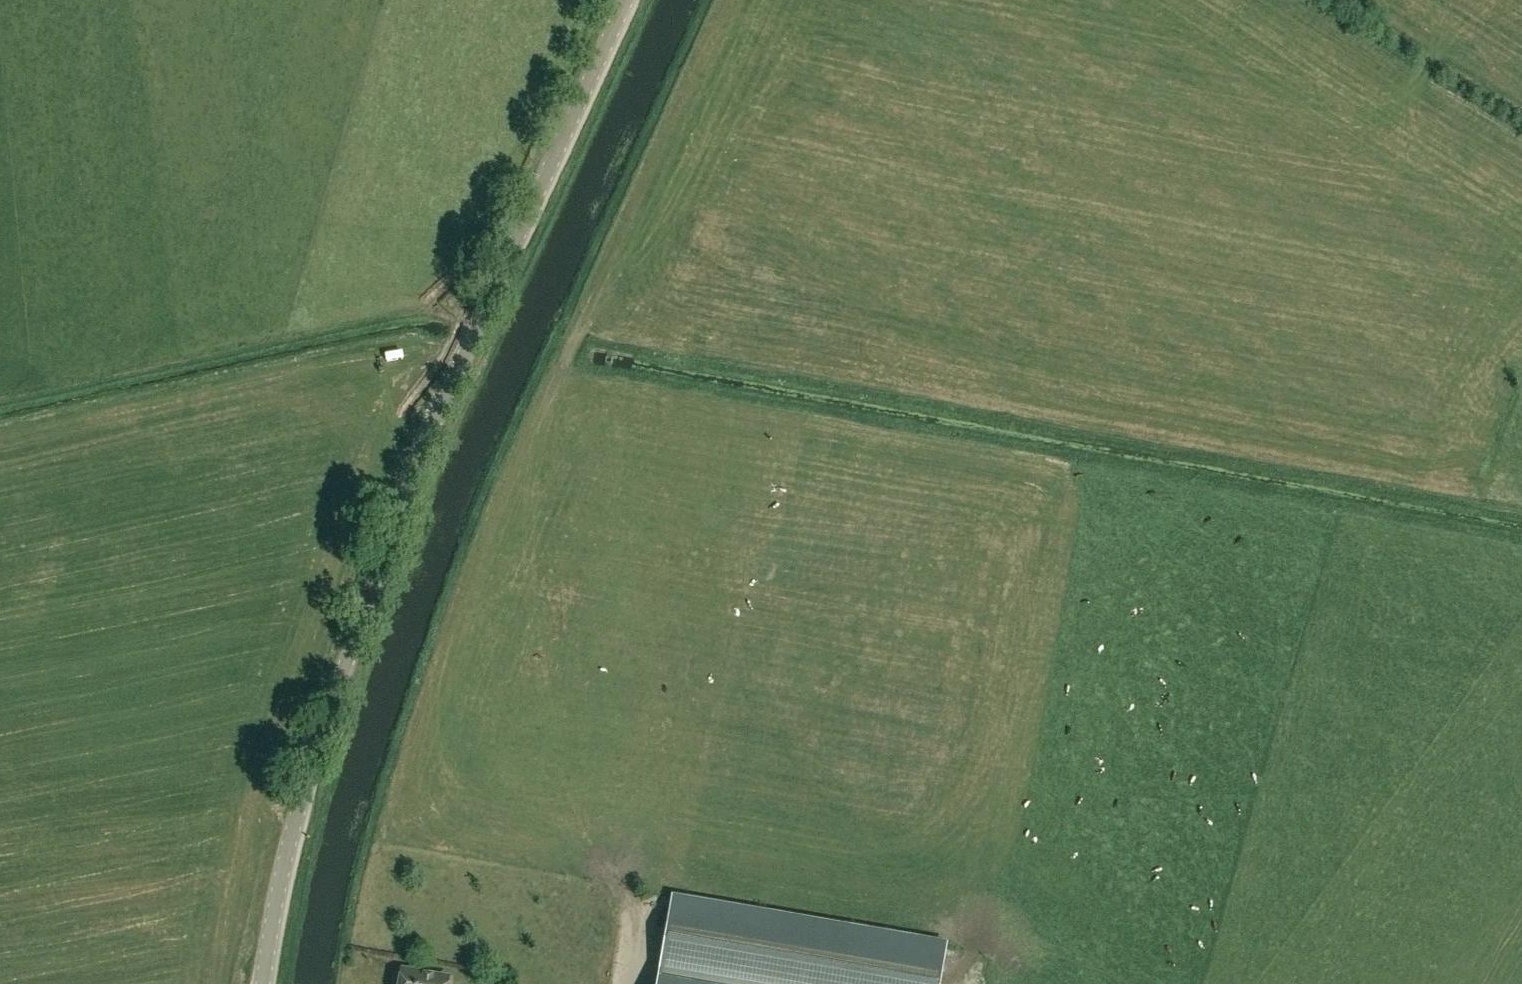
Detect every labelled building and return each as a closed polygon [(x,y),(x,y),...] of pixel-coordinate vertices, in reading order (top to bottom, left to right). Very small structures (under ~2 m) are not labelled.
[(659,983),(937,983),(944,947),(673,901),(659,983)] [(399,983),(448,983),(449,978),(402,970),(399,983)]
